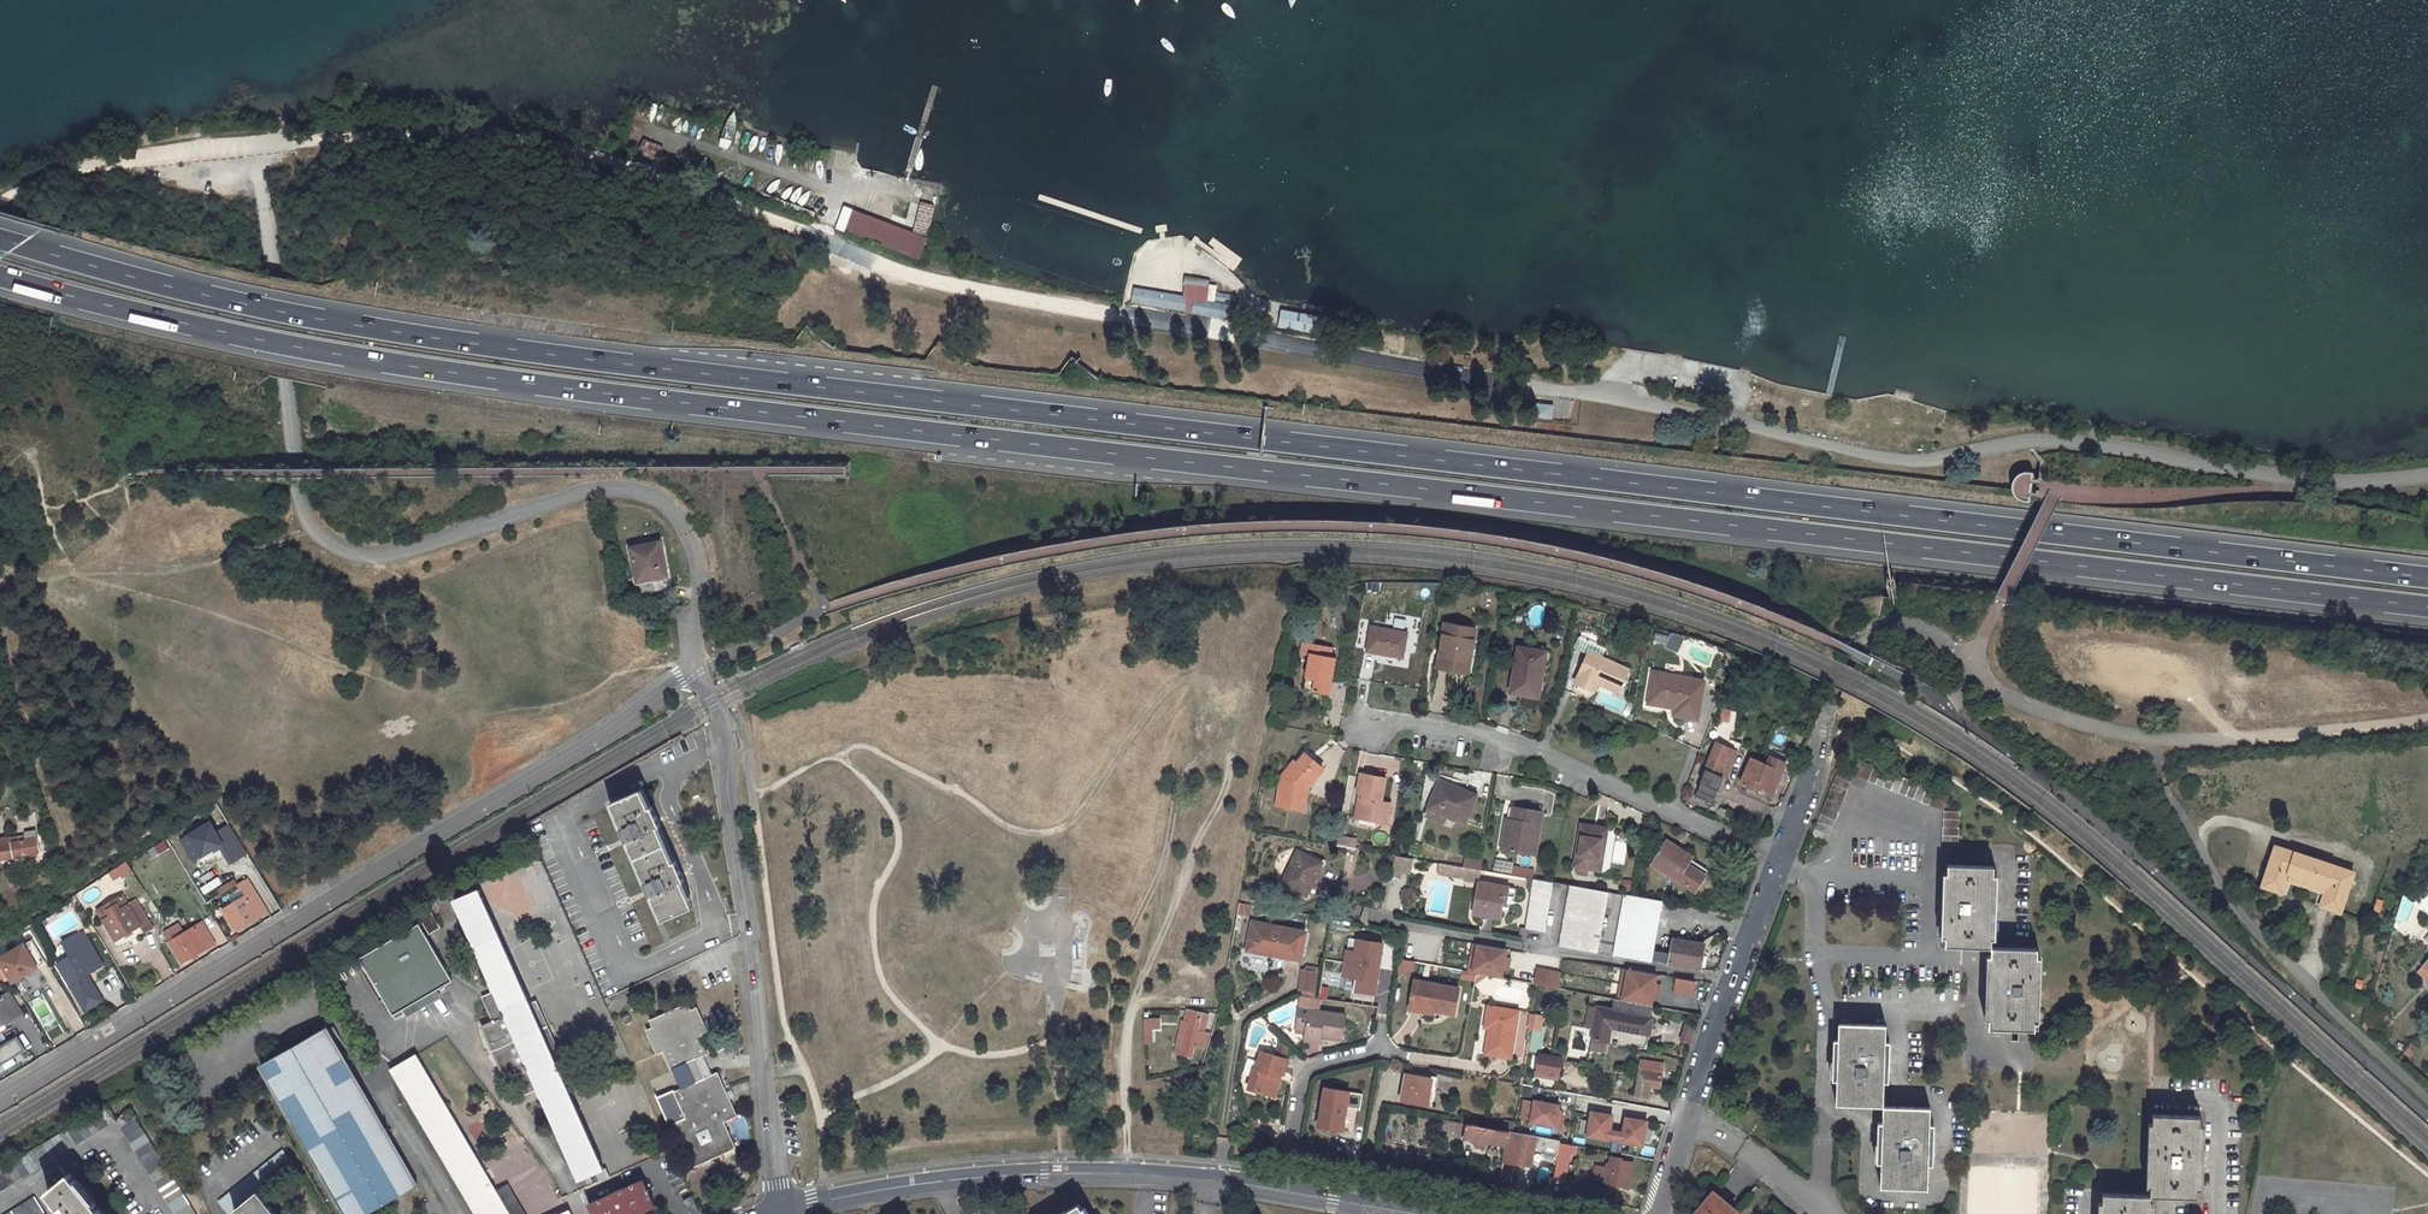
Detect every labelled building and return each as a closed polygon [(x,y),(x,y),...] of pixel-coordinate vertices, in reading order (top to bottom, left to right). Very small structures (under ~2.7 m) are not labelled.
[(660,159),(664,145),(644,138),(640,152),(660,159)] [(912,199),(904,226),(929,233),(937,206),(912,199)] [(913,233),(839,207),(831,229),(904,256),(913,233)] [(1135,286),(1132,303),(1232,318),(1235,294),(1218,291),(1220,281),(1186,275),(1183,294),(1135,286)] [(1283,327),(1327,334),(1330,316),(1286,308),(1283,327)] [(1547,406),(1545,417),(1554,418),(1555,407),(1547,406)] [(2023,500),(2028,502),(2031,478),(2031,474),(2026,474),(2022,475),(2019,476),(2016,479),(2014,482),(2013,485),(2013,490),(2015,494),(2018,498),(2023,500)] [(651,542),(633,546),(642,583),(672,575),(662,538),(651,542)] [(1452,670),(1454,663),(1469,666),(1475,629),(1444,624),(1438,667),(1452,670)] [(1402,658),(1407,632),(1370,626),(1366,652),(1402,658)] [(1656,627),(1653,638),(1665,642),(1668,630),(1656,627)] [(1587,654),(1575,683),(1572,690),(1585,695),(1587,696),(1589,695),(1592,693),(1592,692),(1597,680),(1619,689),(1628,670),(1591,654),(1599,637),(1582,629),(1573,648),(1587,654)] [(1308,655),(1302,689),(1328,694),(1334,659),(1329,658),(1331,648),(1301,642),(1300,653),(1308,655)] [(1538,698),(1546,652),(1517,647),(1510,693),(1538,698)] [(1469,666),(1454,663),(1452,670),(1468,673),(1469,666)] [(1674,707),(1675,703),(1655,700),(1657,689),(1654,689),(1657,672),(1652,671),(1647,703),(1674,707)] [(1703,681),(1657,672),(1654,689),(1657,689),(1655,700),(1675,703),(1674,707),(1673,714),(1697,718),(1703,681)] [(1596,684),(1618,693),(1619,689),(1597,680),(1596,684)] [(1724,729),(1728,711),(1721,709),(1717,727),(1724,729)] [(1725,747),(1715,743),(1697,791),(1714,798),(1733,750),(1738,752),(1741,744),(1728,739),(1725,747)] [(1313,761),(1305,754),(1297,764),(1293,769),(1290,766),(1280,778),(1276,803),(1286,804),(1285,808),(1302,811),(1306,789),(1319,774),(1310,766),(1313,761)] [(1771,798),(1785,762),(1765,755),(1762,763),(1750,758),(1739,784),(1771,798)] [(1310,766),(1319,774),(1323,768),(1313,761),(1310,766)] [(1858,761),(1853,776),(1943,812),(1949,797),(1858,761)] [(1384,779),(1360,774),(1357,792),(1362,792),(1359,807),(1356,807),(1355,818),(1380,822),(1382,814),(1387,815),(1389,804),(1380,803),(1384,779)] [(1438,781),(1437,784),(1452,790),(1453,787),(1438,781)] [(1452,790),(1437,784),(1427,807),(1446,814),(1466,822),(1477,796),(1453,787),(1452,790)] [(638,787),(607,801),(660,918),(691,904),(638,787)] [(1697,791),(1694,797),(1711,803),(1714,798),(1697,791)] [(1427,807),(1424,815),(1442,823),(1446,814),(1427,807)] [(1535,855),(1542,812),(1518,809),(1516,821),(1511,820),(1506,850),(1535,855)] [(1959,812),(1943,812),(1942,844),(1958,844),(1959,812)] [(1511,820),(1506,819),(1501,849),(1506,850),(1511,820)] [(203,858),(224,847),(233,862),(248,854),(231,824),(219,831),(214,822),(190,835),(203,858)] [(1599,871),(1606,829),(1581,824),(1573,866),(1599,871)] [(0,838),(0,850),(1,857),(15,854),(17,862),(28,860),(27,856),(32,855),(31,852),(41,850),(37,828),(26,831),(27,833),(0,838)] [(168,840),(156,844),(159,853),(171,850),(168,840)] [(1704,875),(1681,861),(1684,856),(1675,850),(1676,847),(1666,841),(1651,864),(1694,891),(1704,875)] [(1684,856),(1681,861),(1704,875),(1706,871),(1688,861),(1691,856),(1676,847),(1675,850),(1684,856)] [(2356,872),(2278,847),(2265,887),(2285,893),(2290,879),(2292,873),(2330,886),(2328,891),(2324,906),(2343,912),(2356,872)] [(1321,864),(1296,852),(1281,884),(1305,896),(1321,864)] [(1411,858),(1407,858),(1395,856),(1393,866),(1401,867),(1409,868),(1411,858)] [(1496,858),(1494,870),(1513,873),(1515,862),(1496,858)] [(529,862),(537,909),(556,906),(548,859),(529,862)] [(128,860),(110,872),(117,882),(135,870),(128,860)] [(1990,949),(1991,947),(1993,866),(1947,864),(1946,901),(1944,947),(1990,949)] [(1464,879),(1464,875),(1466,868),(1456,866),(1451,865),(1449,877),(1464,879)] [(1514,875),(1534,877),(1536,868),(1515,865),(1514,875)] [(1464,875),(1464,880),(1474,882),(1475,877),(1480,877),(1481,871),(1466,868),(1464,875)] [(2290,879),(2328,891),(2330,886),(2292,873),(2290,879)] [(206,895),(223,883),(219,876),(201,888),(206,895)] [(1542,932),(1551,883),(1533,879),(1525,928),(1542,932)] [(1479,882),(1473,914),(1498,919),(1501,900),(1506,900),(1508,887),(1479,882)] [(1596,952),(1607,892),(1570,886),(1559,946),(1596,952)] [(256,889),(224,908),(238,931),(262,916),(261,913),(268,908),(256,889)] [(493,996),(482,1002),(493,1025),(480,1031),(501,1076),(514,1070),(525,1095),(536,1090),(577,1181),(603,1170),(552,1056),(556,1053),(534,1003),(529,1006),(478,892),(452,904),(493,996)] [(1376,893),(1368,898),(1376,911),(1384,906),(1376,893)] [(127,895),(102,910),(120,940),(144,925),(148,933),(157,927),(140,899),(133,904),(127,895)] [(1661,901),(1631,896),(1624,895),(1613,955),(1669,964),(1671,954),(1652,951),(1661,901)] [(426,908),(415,915),(428,937),(438,931),(426,908)] [(203,921),(171,940),(185,962),(208,947),(206,944),(214,939),(203,921)] [(1264,950),(1286,954),(1299,957),(1304,932),(1252,922),(1247,950),(1263,953),(1264,950)] [(436,993),(451,985),(418,928),(359,962),(395,1023),(404,1018),(402,1014),(436,993)] [(74,957),(60,965),(86,1010),(108,997),(92,972),(97,969),(95,965),(103,960),(94,945),(89,948),(81,935),(66,944),(74,957)] [(1380,996),(1388,945),(1349,938),(1343,975),(1359,978),(1356,992),(1380,996)] [(1674,939),(1671,954),(1669,964),(1698,969),(1702,943),(1674,939)] [(34,940),(1,960),(13,981),(34,968),(32,964),(44,957),(34,940)] [(1464,971),(1469,942),(1465,941),(1460,970),(1464,971)] [(1502,947),(1469,942),(1464,971),(1473,972),(1496,977),(1498,967),(1500,956),(1502,947)] [(2037,949),(2027,948),(1991,947),(1990,949),(1989,991),(1988,1029),(2034,1030),(2037,949)] [(1403,958),(1400,970),(1415,973),(1418,961),(1403,958)] [(2427,979),(2427,969),(2424,965),(2419,971),(2427,979)] [(1618,999),(1623,968),(1619,967),(1614,998),(1615,999),(1618,999)] [(1316,991),(1317,969),(1301,968),(1300,990),(1316,991)] [(1530,983),(1552,987),(1555,972),(1533,968),(1530,983)] [(1618,999),(1650,1005),(1652,994),(1654,983),(1656,973),(1623,968),(1618,999)] [(1692,993),(1694,980),(1676,977),(1674,990),(1692,993)] [(1459,990),(1415,981),(1410,1003),(1424,1006),(1423,1012),(1443,1016),(1444,1012),(1454,1014),(1459,990)] [(402,1014),(404,1018),(439,998),(436,993),(402,1014)] [(0,1002),(0,1028),(14,1020),(11,1016),(22,1010),(14,994),(0,1002)] [(1618,999),(1615,999),(1613,1011),(1596,1008),(1590,1039),(1592,1039),(1605,1042),(1645,1050),(1651,1018),(1649,1018),(1651,1005),(1650,1005),(1618,999)] [(694,1167),(737,1147),(725,1119),(738,1113),(719,1071),(706,1077),(697,1059),(711,1052),(702,1033),(709,1029),(699,1007),(692,1010),(689,1003),(651,1020),(654,1027),(649,1030),(659,1051),(664,1049),(673,1069),(678,1067),(687,1086),(677,1090),(675,1089),(658,1098),(671,1126),(675,1124),(694,1167)] [(1424,1006),(1410,1003),(1409,1009),(1423,1012),(1424,1006)] [(1490,1029),(1494,1007),(1488,1006),(1484,1028),(1490,1029)] [(1494,1030),(1489,1055),(1511,1059),(1520,1011),(1494,1007),(1490,1029),(1494,1030)] [(1342,1015),(1307,1009),(1302,1042),(1317,1045),(1318,1041),(1328,1043),(1328,1038),(1338,1040),(1342,1015)] [(1205,1031),(1209,1014),(1190,1010),(1187,1010),(1184,1020),(1189,1021),(1186,1035),(1179,1034),(1176,1046),(1183,1048),(1181,1055),(1192,1057),(1195,1045),(1207,1048),(1212,1032),(1205,1031)] [(1540,1031),(1542,1017),(1535,1016),(1532,1029),(1540,1031)] [(1155,1039),(1162,1039),(1161,1019),(1144,1019),(1145,1045),(1152,1044),(1151,1043),(1155,1042),(1155,1039)] [(1186,1035),(1189,1021),(1184,1020),(1182,1019),(1179,1034),(1186,1035)] [(1885,1025),(1838,1024),(1837,1067),(1835,1105),(1882,1106),(1885,1025)] [(260,1064),(274,1089),(347,1213),(368,1213),(418,1186),(325,1026),(260,1064)] [(1278,1056),(1284,1057),(1290,1035),(1286,1028),(1278,1056)] [(1489,1055),(1494,1030),(1490,1029),(1484,1054),(1489,1055)] [(0,1048),(0,1066),(29,1049),(21,1036),(0,1048)] [(1592,1039),(1590,1050),(1603,1052),(1605,1042),(1592,1039)] [(1276,1072),(1280,1073),(1284,1057),(1278,1056),(1259,1050),(1255,1067),(1252,1066),(1248,1086),(1271,1093),(1276,1072)] [(1558,1076),(1561,1057),(1540,1053),(1537,1072),(1558,1076)] [(387,1067),(474,1213),(507,1213),(410,1054),(387,1067)] [(1640,1060),(1638,1078),(1635,1095),(1647,1097),(1649,1085),(1659,1086),(1663,1064),(1640,1060)] [(1275,1094),(1280,1073),(1276,1072),(1271,1093),(1275,1094)] [(1426,1105),(1429,1093),(1431,1079),(1405,1075),(1400,1101),(1426,1105)] [(1435,1094),(1437,1080),(1431,1079),(1429,1093),(1435,1094)] [(1324,1088),(1318,1127),(1342,1131),(1346,1107),(1360,1109),(1362,1094),(1324,1088)] [(1558,1105),(1534,1101),(1530,1122),(1560,1127),(1562,1115),(1557,1114),(1558,1105)] [(0,1169),(0,1191),(116,1121),(115,1119),(106,1105),(0,1169)] [(1927,1189),(1930,1108),(1882,1106),(1881,1150),(1880,1188),(1927,1189)] [(115,1119),(116,1121),(175,1213),(196,1213),(131,1110),(115,1119)] [(1608,1138),(1615,1139),(1616,1132),(1609,1130),(1612,1116),(1591,1112),(1587,1136),(1608,1140),(1608,1138)] [(2152,1115),(2149,1196),(2196,1198),(2198,1154),(2199,1116),(2152,1115)] [(1642,1145),(1646,1122),(1625,1118),(1623,1133),(1616,1132),(1615,1139),(1622,1140),(1622,1142),(1642,1145)] [(1476,1140),(1484,1142),(1505,1146),(1508,1131),(1446,1120),(1443,1134),(1476,1140)] [(1508,1131),(1503,1162),(1529,1167),(1532,1151),(1557,1155),(1559,1143),(1560,1140),(1513,1132),(1508,1131)] [(1476,1140),(1475,1147),(1483,1149),(1484,1142),(1476,1140)] [(1570,1145),(1559,1143),(1557,1155),(1552,1181),(1563,1183),(1568,1155),(1570,1145)] [(219,1197),(231,1212),(236,1208),(241,1213),(281,1213),(261,1188),(293,1164),(282,1149),(219,1197)] [(672,1153),(668,1155),(673,1166),(678,1164),(672,1153)] [(1629,1186),(1633,1163),(1621,1161),(1621,1159),(1610,1157),(1608,1168),(1594,1166),(1592,1180),(1629,1186)] [(46,1192),(64,1213),(103,1213),(70,1173),(46,1192)] [(590,1205),(594,1213),(630,1213),(652,1204),(642,1181),(590,1205)] [(1736,1211),(1713,1191),(1694,1213),(1734,1213),(1736,1211)] [(691,1194),(682,1197),(689,1213),(698,1210),(691,1194)] [(2102,1194),(2101,1213),(2149,1213),(2149,1196),(2102,1194)] [(5,1213),(43,1213),(32,1197),(5,1213)] [(1082,1206),(1068,1213),(1087,1213),(1082,1206)]
